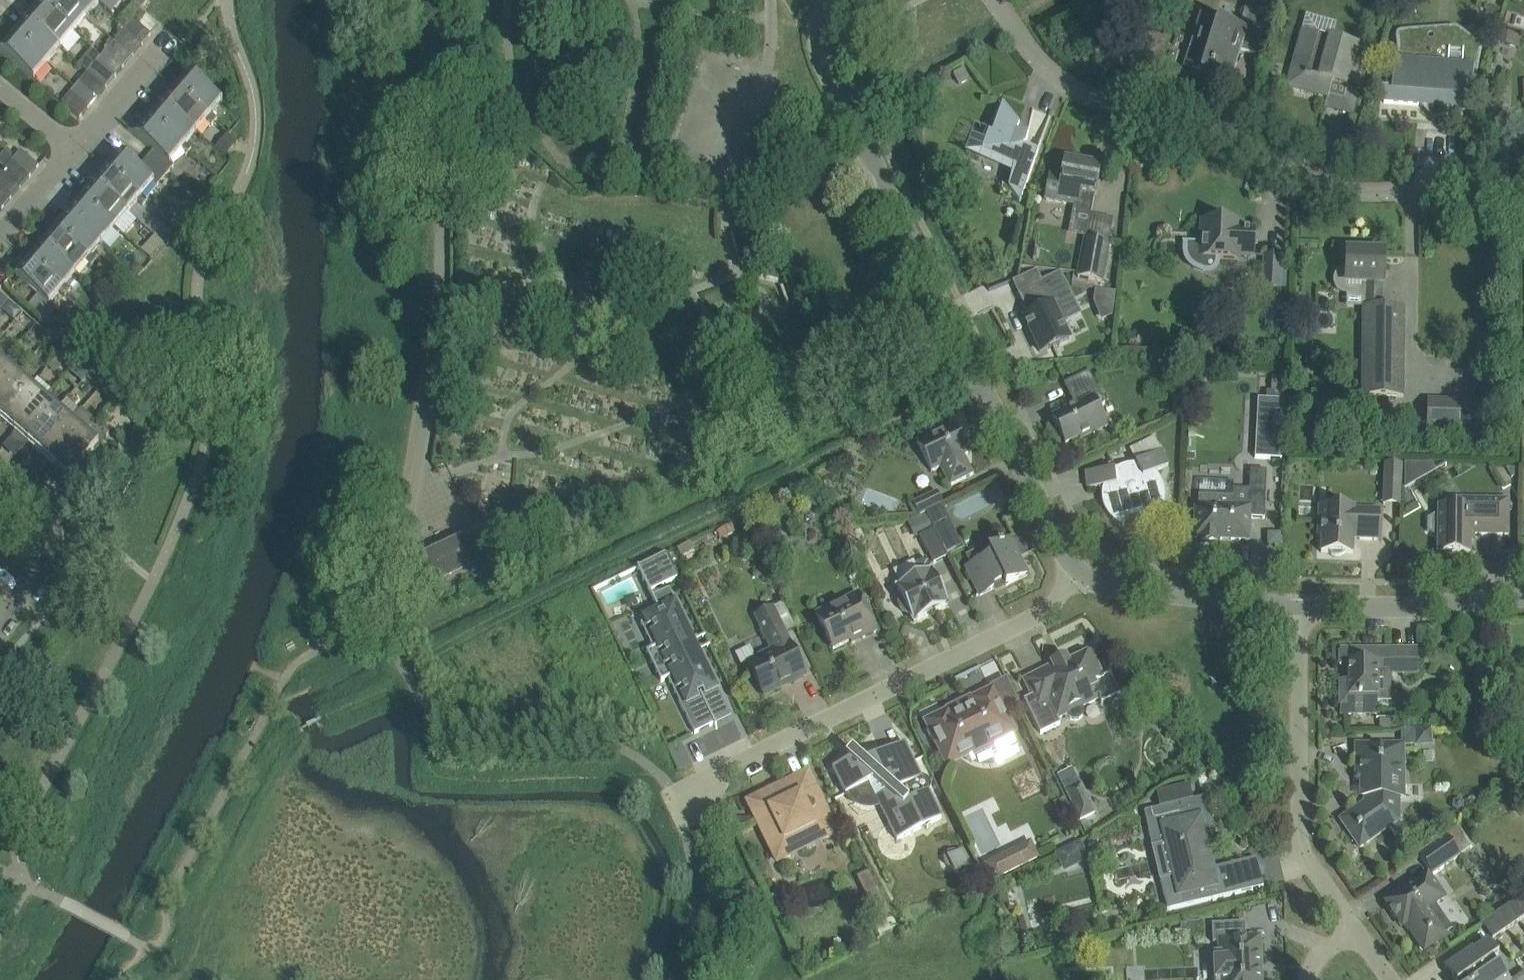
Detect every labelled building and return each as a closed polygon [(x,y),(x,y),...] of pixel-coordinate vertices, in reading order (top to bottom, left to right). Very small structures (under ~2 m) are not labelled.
[(86,18),(65,0),(46,0),(41,6),(73,33),(86,18)] [(99,3),(96,0),(65,0),(86,18),(99,3)] [(139,10),(148,0),(136,0),(132,4),(139,10)] [(60,48),(73,33),(41,6),(28,21),(60,48)] [(1256,54),(1262,35),(1268,16),(1245,8),(1239,27),(1200,14),(1193,37),(1194,37),(1195,34),(1202,36),(1191,71),(1229,83),(1226,94),(1227,95),(1241,49),(1256,54)] [(124,29),(142,45),(151,34),(133,19),(124,29)] [(47,63),(60,48),(28,21),(15,36),(47,63)] [(133,55),(142,45),(124,29),(115,40),(133,55)] [(1360,90),(1367,65),(1354,62),(1359,46),(1302,31),(1287,87),(1309,93),(1311,85),(1330,90),(1332,82),(1360,90)] [(1500,42),(1517,46),(1520,35),(1503,31),(1500,42)] [(47,63),(15,36),(3,51),(0,49),(0,50),(34,79),(47,63)] [(124,66),(133,55),(115,40),(105,51),(124,66)] [(1458,108),(1460,77),(1466,78),(1468,46),(1403,40),(1401,65),(1386,64),(1383,102),(1458,108)] [(115,76),(124,66),(105,51),(97,61),(115,76)] [(106,87),(115,76),(97,61),(88,72),(106,87)] [(223,101),(195,79),(180,66),(179,66),(190,75),(182,84),(173,77),(168,82),(214,121),(217,118),(212,113),(223,101)] [(97,98),(106,87),(88,72),(79,82),(97,98)] [(88,108),(97,98),(79,82),(70,92),(88,108)] [(212,125),(214,121),(168,82),(163,88),(172,96),(164,105),(196,132),(206,120),(212,125)] [(80,118),(88,108),(70,92),(61,102),(80,118)] [(1008,189),(1020,202),(1038,151),(1025,147),(1028,136),(1016,131),(1019,123),(1002,103),(992,135),(988,134),(981,154),(1012,166),(1008,189)] [(186,144),(196,132),(164,105),(156,115),(147,107),(142,113),(188,152),(191,148),(186,144)] [(185,155),(188,152),(142,113),(137,119),(146,126),(138,136),(128,127),(127,128),(153,150),(146,158),(146,159),(165,175),(174,166),(170,163),(180,151),(185,155)] [(227,133),(214,148),(223,156),(237,142),(227,133)] [(165,175),(146,159),(146,158),(120,136),(119,137),(130,145),(113,164),(105,157),(100,163),(146,202),(149,198),(143,194),(154,182),(157,185),(165,175)] [(29,177),(39,166),(20,150),(11,161),(29,177)] [(20,188),(29,177),(11,161),(2,172),(20,188)] [(1050,175),(1046,199),(1074,204),(1078,205),(1077,212),(1090,215),(1091,215),(1095,195),(1097,187),(1100,167),(1065,161),(1062,177),(1050,175)] [(143,205),(146,202),(100,163),(95,168),(104,176),(95,185),(127,212),(138,201),(143,205)] [(20,188),(2,172),(0,174),(0,189),(11,198),(20,188)] [(117,224),(127,212),(95,185),(87,195),(79,187),(74,193),(120,232),(123,229),(117,224)] [(11,198),(0,189),(0,207),(2,209),(11,198)] [(117,235),(120,232),(74,193),(69,199),(78,206),(69,216),(101,243),(111,231),(117,235)] [(91,255),(101,243),(69,216),(61,225),(53,218),(48,224),(93,263),(96,259),(91,255)] [(1185,242),(1185,251),(1186,257),(1190,264),(1197,269),(1205,272),(1211,271),(1215,268),(1217,265),(1218,258),(1238,259),(1239,256),(1254,256),(1255,229),(1240,228),(1240,222),(1227,221),(1202,220),(1201,243),(1185,242)] [(91,266),(93,263),(48,224),(43,229),(52,236),(43,246),(75,273),(85,262),(91,266)] [(1076,276),(1102,282),(1109,241),(1086,238),(1084,237),(1076,276)] [(65,285),(75,273),(43,246),(35,256),(27,248),(22,254),(67,293),(70,289),(65,285)] [(1383,284),(1383,273),(1383,253),(1347,252),(1347,268),(1343,268),(1339,271),(1336,274),(1334,278),(1334,282),(1336,287),(1339,291),(1342,293),(1348,293),(1366,294),(1366,307),(1364,307),(1363,395),(1404,397),(1405,309),(1381,308),(1382,284),(1383,284)] [(64,296),(67,293),(22,254),(17,259),(26,267),(18,276),(8,267),(7,268),(49,304),(59,292),(64,296)] [(1281,257),(1265,256),(1263,288),(1279,289),(1281,257)] [(1063,324),(1053,302),(1069,294),(1060,274),(1021,293),(1032,316),(1029,317),(1025,319),(1040,352),(1070,338),(1063,324)] [(1099,291),(1098,302),(1114,304),(1115,293),(1099,291)] [(8,302),(0,295),(0,311),(8,302)] [(86,376),(91,370),(78,359),(73,365),(86,376)] [(16,375),(2,363),(0,366),(0,393),(16,375)] [(91,370),(86,376),(100,389),(105,383),(91,370)] [(1081,440),(1099,432),(1107,428),(1098,409),(1105,403),(1089,371),(1064,384),(1075,406),(1052,417),(1066,444),(1080,437),(1081,440)] [(30,387),(16,375),(0,393),(0,419),(1,420),(30,387)] [(1272,375),(1271,391),(1286,392),(1287,376),(1272,375)] [(14,432),(43,398),(30,387),(1,420),(14,432)] [(28,444),(57,410),(63,403),(49,391),(43,398),(14,432),(28,444)] [(1427,398),(1426,428),(1479,430),(1480,400),(1427,398)] [(1256,430),(1255,458),(1283,459),(1284,432),(1286,400),(1271,399),(1258,399),(1256,430)] [(56,467),(95,421),(82,409),(71,422),(42,455),(56,467)] [(42,455),(71,422),(57,410),(28,444),(42,455)] [(70,479),(99,446),(109,433),(95,421),(56,467),(70,479)] [(950,486),(955,483),(973,474),(964,456),(968,454),(954,425),(917,443),(932,472),(941,467),(950,486)] [(1161,450),(1160,451),(1135,463),(1114,469),(1086,472),(1088,488),(1103,486),(1106,496),(1102,497),(1102,500),(1103,502),(1103,505),(1104,507),(1105,510),(1106,512),(1108,514),(1109,516),(1111,518),(1113,520),(1115,521),(1117,523),(1120,524),(1123,525),(1129,509),(1137,509),(1142,527),(1144,526),(1148,524),(1151,522),(1154,520),(1156,518),(1158,516),(1159,515),(1161,512),(1163,509),(1164,505),(1165,503),(1165,501),(1165,498),(1165,496),(1165,493),(1165,489),(1164,486),(1164,485),(1162,482),(1161,479),(1154,471),(1168,465),(1161,450)] [(1385,463),(1384,484),(1401,485),(1402,464),(1385,463)] [(1405,463),(1404,490),(1436,471),(1432,463),(1405,463)] [(1266,498),(1267,470),(1251,469),(1250,489),(1233,489),(1233,499),(1199,497),(1198,504),(1196,504),(1196,517),(1195,537),(1199,538),(1199,542),(1219,543),(1219,538),(1249,540),(1250,517),(1265,518),(1266,498)] [(920,516),(926,513),(941,505),(943,504),(937,491),(913,502),(920,516)] [(1508,534),(1508,514),(1508,499),(1456,499),(1456,507),(1439,507),(1438,514),(1436,514),(1427,519),(1427,531),(1436,536),(1438,536),(1438,552),(1470,553),(1470,534),(1508,534)] [(926,513),(947,557),(963,548),(941,505),(926,513)] [(1180,507),(1168,506),(1167,518),(1178,519),(1180,507)] [(1319,515),(1318,535),(1322,535),(1321,552),(1328,552),(1330,554),(1332,555),(1334,556),(1337,557),(1339,556),(1341,556),(1343,554),(1345,553),(1353,553),(1354,536),(1360,537),(1360,539),(1378,540),(1379,520),(1379,509),(1355,508),(1355,507),(1319,506),(1319,515)] [(933,564),(947,557),(926,513),(920,516),(907,522),(915,538),(920,536),(933,564)] [(733,523),(717,530),(721,538),(737,530),(733,523)] [(484,543),(473,548),(465,533),(416,558),(431,587),(434,585),(441,599),(497,570),(484,543)] [(1268,533),(1269,545),(1280,545),(1280,533),(1268,533)] [(971,565),(966,568),(971,577),(980,595),(994,588),(992,586),(1003,580),(1006,585),(1027,574),(1010,540),(1003,544),(1002,542),(998,544),(999,546),(989,551),(990,553),(991,555),(971,565)] [(676,577),(665,554),(665,553),(637,567),(648,590),(676,577)] [(922,574),(896,586),(901,596),(899,596),(898,599),(897,601),(897,606),(898,611),(901,615),(904,617),(910,618),(911,618),(913,622),(949,604),(940,586),(926,558),(917,563),(922,574)] [(654,609),(640,616),(656,647),(653,648),(668,678),(694,733),(714,723),(706,708),(723,699),(714,681),(699,650),(696,651),(691,643),(695,641),(675,601),(674,601),(668,589),(651,596),(658,609),(660,613),(657,614),(654,609)] [(877,631),(868,613),(858,593),(815,614),(833,649),(861,636),(862,638),(877,631)] [(789,643),(781,627),(772,608),(754,616),(770,652),(748,663),(764,695),(782,687),(781,684),(790,680),(792,682),(805,675),(789,642),(789,643)] [(1418,673),(1418,669),(1418,649),(1340,649),(1340,664),(1349,664),(1349,691),(1340,691),(1340,714),(1377,714),(1377,674),(1403,673),(1418,673)] [(1032,695),(1024,699),(1040,733),(1060,723),(1057,718),(1067,714),(1067,715),(1071,719),(1076,718),(1081,716),(1084,712),(1084,707),(1083,706),(1111,692),(1100,669),(1091,651),(1057,667),(1057,666),(1056,666),(1055,665),(1054,665),(1053,665),(1024,680),(1032,695)] [(930,726),(927,727),(928,731),(928,734),(930,737),(932,739),(934,741),(936,740),(948,763),(993,741),(1000,755),(1018,746),(1011,732),(1012,731),(1011,728),(1013,727),(1013,724),(1013,721),(1011,718),(1009,715),(1007,714),(1004,715),(1001,708),(992,690),(973,700),(975,705),(950,717),(947,712),(928,722),(930,726)] [(1399,728),(1400,718),(1380,718),(1380,727),(1399,728)] [(1432,728),(1415,729),(1416,746),(1433,745),(1432,728)] [(851,760),(833,769),(841,787),(845,795),(850,800),(854,804),(857,806),(861,807),(865,809),(869,809),(872,809),(876,808),(881,807),(888,822),(897,840),(914,831),(925,826),(927,828),(932,823),(942,818),(929,792),(930,791),(931,785),(930,781),(927,778),(922,776),(921,776),(913,760),(904,742),(869,759),(867,757),(865,755),(863,755),(860,755),(858,756),(853,762),(851,760)] [(1360,847),(1376,836),(1399,820),(1399,797),(1404,797),(1403,745),(1356,745),(1356,778),(1365,778),(1365,802),(1341,820),(1360,847)] [(837,833),(819,795),(810,777),(776,794),(773,789),(747,802),(777,862),(837,833)] [(1080,820),(1095,813),(1081,784),(1066,791),(1080,820)] [(1167,910),(1221,897),(1241,892),(1234,863),(1209,869),(1202,836),(1216,832),(1207,796),(1144,811),(1153,846),(1164,844),(1168,862),(1160,864),(1164,880),(1160,880),(1167,910)] [(1472,847),(1458,826),(1418,854),(1433,875),(1461,856),(1460,855),(1472,847)] [(1080,842),(1056,854),(1065,872),(1089,859),(1080,842)] [(946,854),(944,858),(945,863),(949,866),(952,867),(955,873),(957,873),(962,883),(975,877),(970,866),(971,866),(963,850),(958,852),(954,850),(950,851),(946,854)] [(990,861),(984,864),(988,872),(993,882),(1019,868),(1014,859),(994,869),(990,861)] [(1424,949),(1441,938),(1446,935),(1428,908),(1443,898),(1427,875),(1403,891),(1387,903),(1392,911),(1391,912),(1395,919),(1397,918),(1403,926),(1406,923),(1424,949)] [(876,885),(864,891),(880,924),(875,927),(880,936),(897,928),(876,885)] [(1523,917),(1523,895),(1483,924),(1493,939),(1523,917)] [(1202,921),(1180,922),(1181,935),(1203,934),(1202,921)] [(1258,939),(1246,939),(1245,922),(1225,923),(1212,924),(1213,943),(1221,942),(1222,952),(1214,953),(1214,959),(1213,959),(1214,979),(1260,979),(1258,939)] [(1494,958),(1499,955),(1488,940),(1474,950),(1473,948),(1445,967),(1454,979),(1509,979),(1494,958)]
